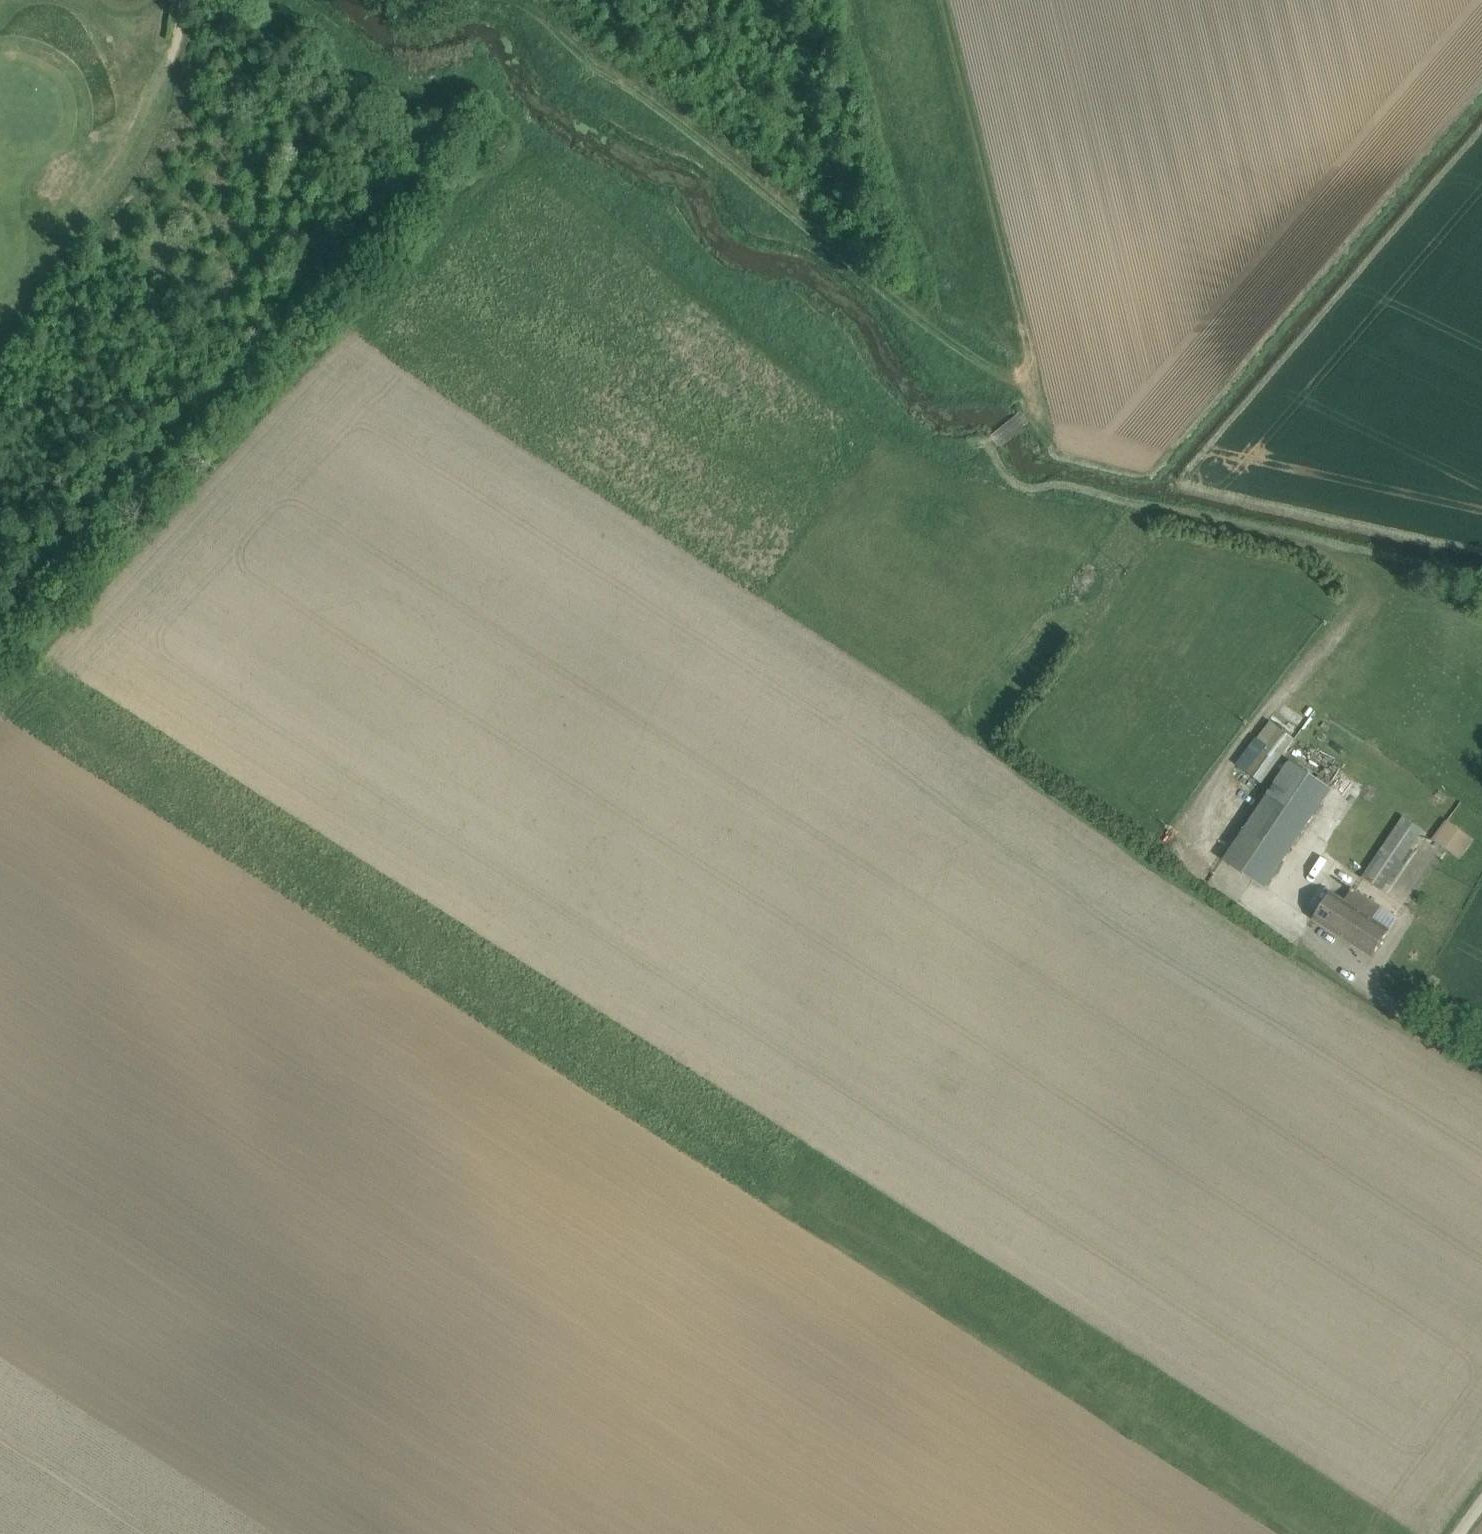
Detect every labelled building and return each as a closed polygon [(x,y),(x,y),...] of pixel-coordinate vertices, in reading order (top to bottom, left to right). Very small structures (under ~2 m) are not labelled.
[(1268,745),(1247,772),(1262,784),(1295,739),(1270,721),(1258,738),(1268,745)] [(1228,861),(1264,885),(1330,787),(1294,763),(1228,861)] [(1423,830),(1404,816),(1362,877),(1382,890),(1423,830)] [(1434,840),(1447,849),(1461,859),(1475,839),(1461,830),(1448,821),(1434,840)] [(1382,907),(1354,889),(1346,901),(1332,892),(1314,919),(1373,956),(1390,929),(1374,919),(1382,907)]
